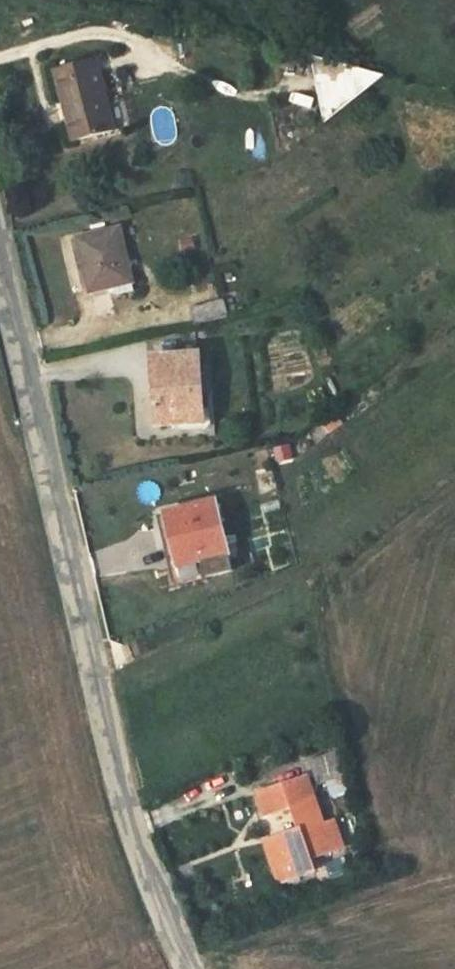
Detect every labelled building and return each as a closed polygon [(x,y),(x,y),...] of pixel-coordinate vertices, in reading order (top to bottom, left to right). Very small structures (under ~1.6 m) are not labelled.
[(79,140),(112,133),(97,58),(62,65),(79,140)] [(323,129),(388,79),(310,60),(323,129)] [(115,295),(138,289),(123,228),(76,238),(88,289),(107,285),(106,286),(108,289),(111,291),(114,289),(115,295)] [(196,320),(231,311),(228,292),(191,301),(196,320)] [(161,421),(206,418),(204,349),(159,351),(161,421)] [(174,566),(232,555),(222,503),(171,514),(173,526),(167,527),(174,566)] [(309,777),(262,793),(269,815),(294,806),(302,830),(279,838),(286,858),(276,861),(283,883),(318,871),(315,864),(322,862),(320,855),(345,847),(336,821),(325,824),(309,777)] [(269,834),(296,831),(293,812),(267,816),(269,834)] [(279,838),(269,841),(276,861),(286,858),(279,838)]
